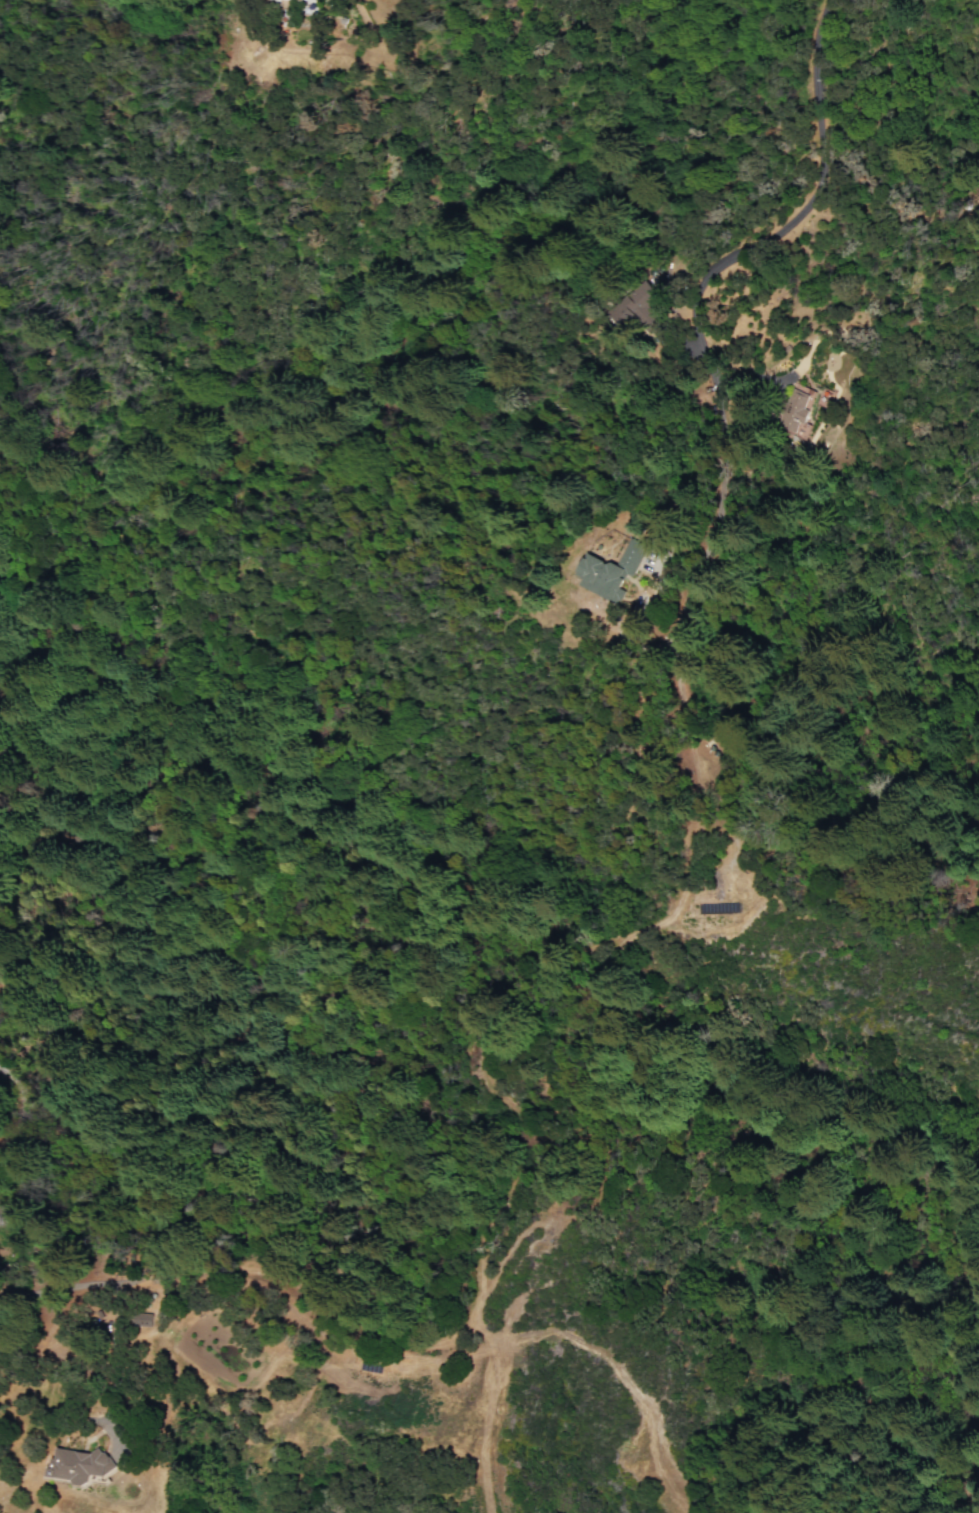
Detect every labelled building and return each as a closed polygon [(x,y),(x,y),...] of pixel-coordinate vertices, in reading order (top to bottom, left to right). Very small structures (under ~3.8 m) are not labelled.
[(611,319),(627,328),(632,320),(646,327),(655,312),(648,308),(655,295),(638,286),(631,300),(624,296),(611,319)] [(814,391),(793,382),(778,423),(785,426),(783,433),(802,440),(810,420),(804,418),(814,391)] [(626,572),(619,585),(626,589),(619,603),(578,583),(582,576),(575,573),(586,549),(615,564),(629,535),(648,544),(633,575),(626,572)] [(151,1313),(135,1313),(134,1326),(151,1327),(151,1313)] [(118,1466),(101,1445),(90,1454),(57,1448),(56,1459),(51,1459),(49,1479),(72,1481),(75,1486),(87,1486),(96,1481),(106,1481),(106,1474),(118,1466)]
